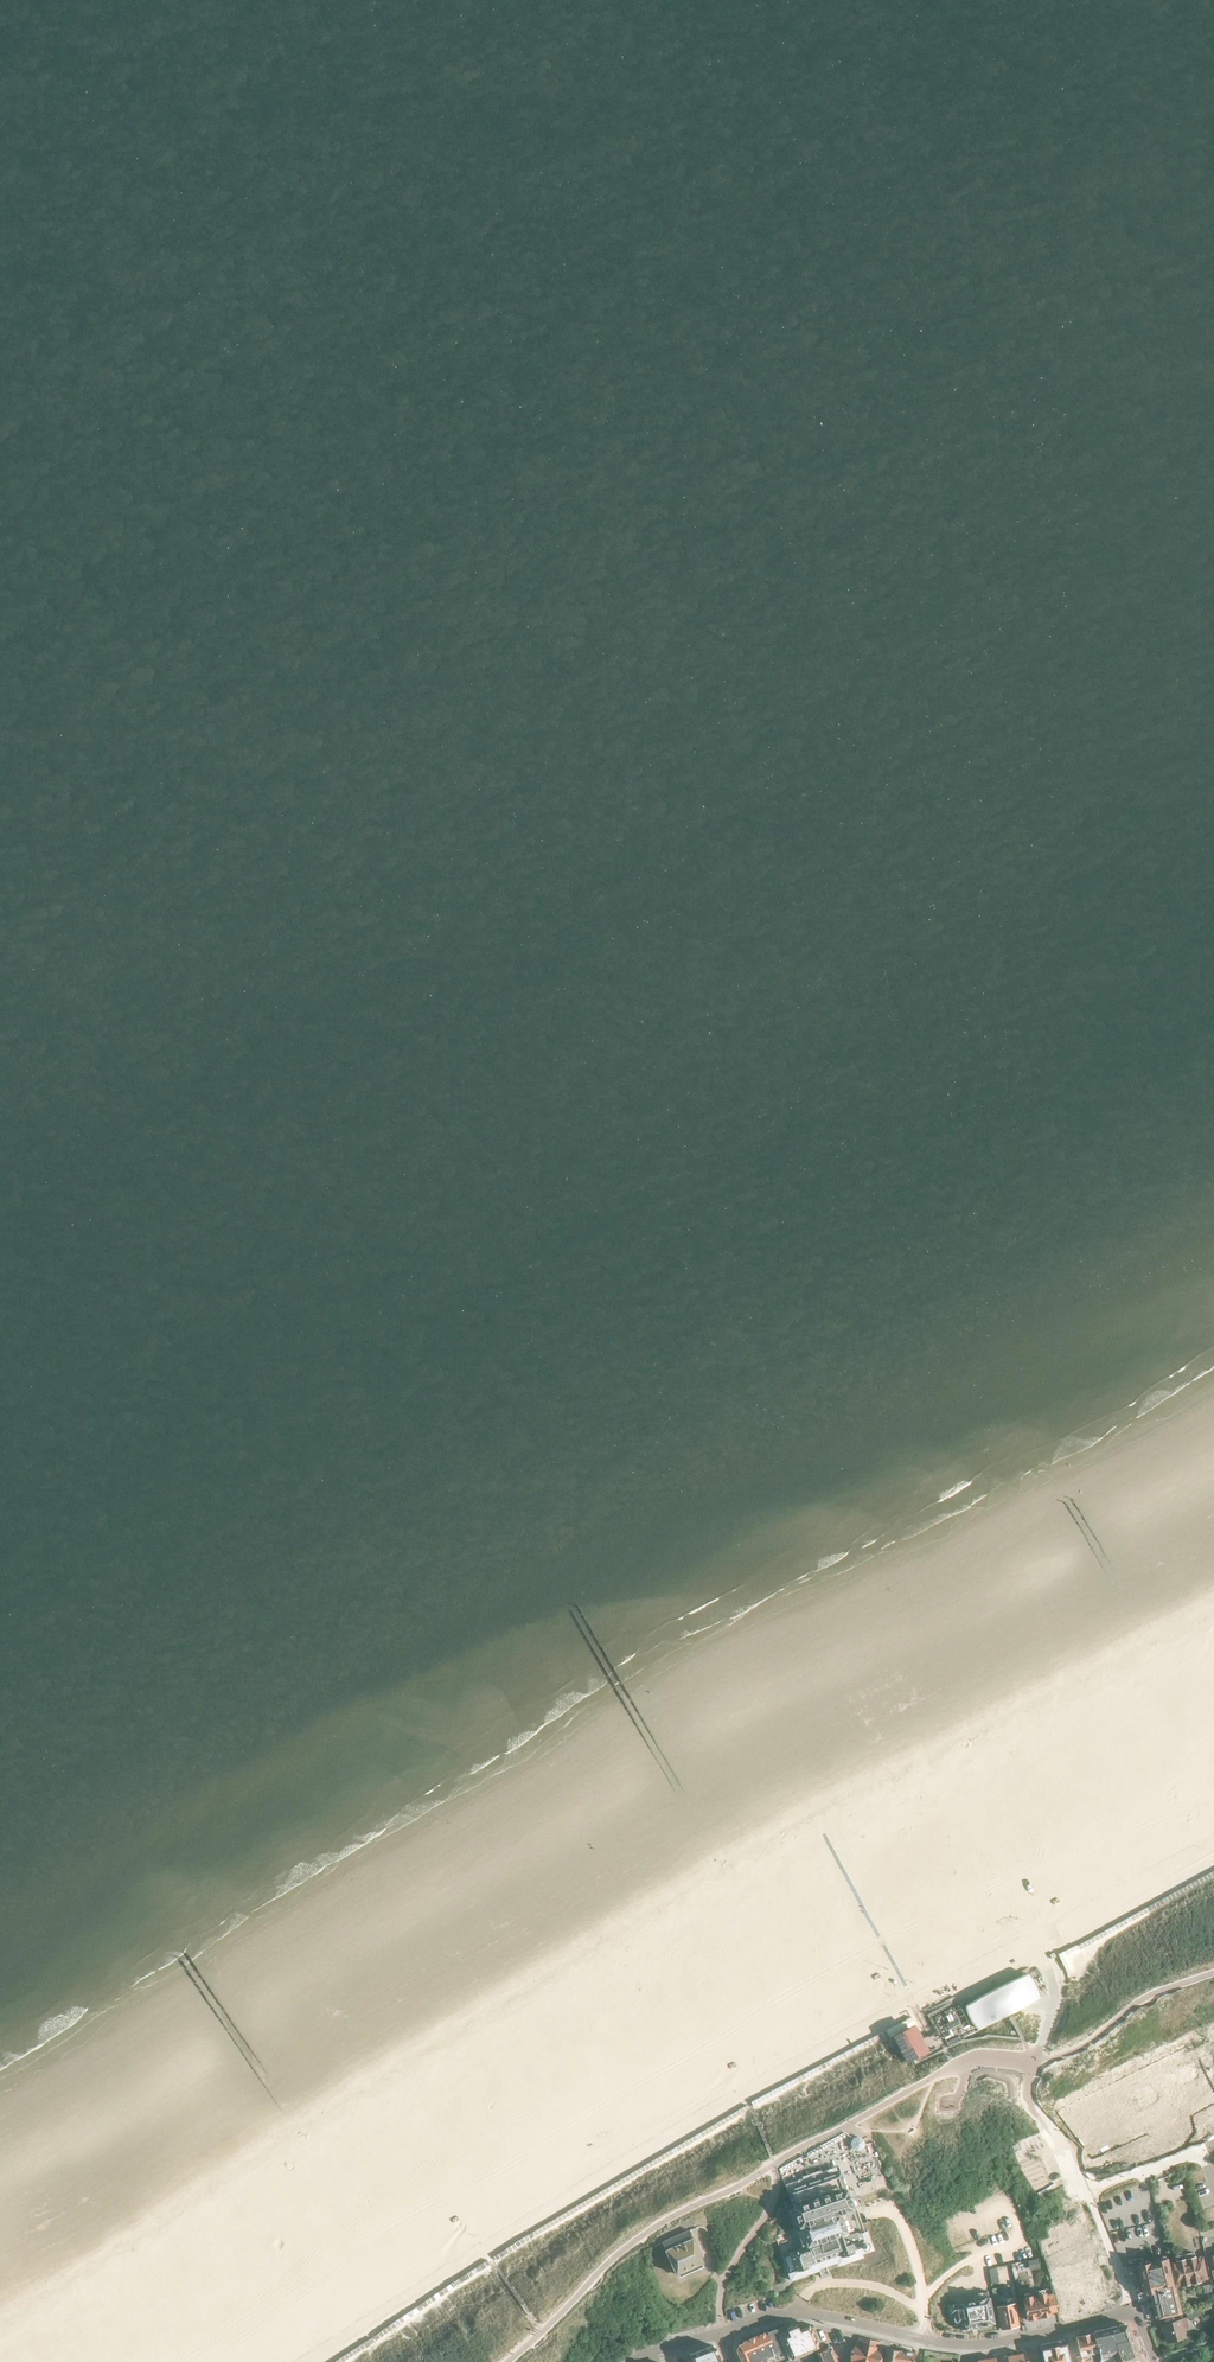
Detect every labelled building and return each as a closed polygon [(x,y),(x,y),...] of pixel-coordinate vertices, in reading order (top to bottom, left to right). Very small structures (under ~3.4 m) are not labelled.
[(1028,1974),(966,2006),(978,2028),(1039,1996),(1028,1974)] [(914,2030),(898,2039),(909,2061),(926,2053),(914,2030)] [(1213,2093),(1196,2059),(1077,2117),(1093,2151),(1213,2093)] [(852,2142),(851,2143),(852,2145),(852,2146),(852,2147),(853,2147),(854,2148),(854,2149),(855,2149),(856,2150),(857,2150),(858,2150),(860,2150),(861,2149),(862,2148),(863,2147),(864,2147),(864,2146),(864,2145),(864,2143),(864,2142),(864,2141),(864,2140),(863,2139),(862,2139),(861,2138),(860,2137),(858,2137),(857,2137),(856,2137),(855,2138),(854,2138),(854,2139),(853,2139),(852,2140),(852,2141),(852,2142)] [(819,2268),(836,2262),(837,2265),(863,2256),(861,2253),(873,2249),(867,2231),(860,2233),(844,2188),(840,2172),(788,2190),(793,2206),(786,2209),(800,2248),(788,2252),(795,2270),(788,2273),(791,2280),(819,2270),(819,2268)] [(676,2274),(703,2262),(689,2229),(661,2242),(676,2274)] [(1093,2308),(1115,2299),(1091,2238),(1075,2245),(1073,2241),(1068,2243),(1069,2247),(1052,2253),(1063,2279),(1065,2314),(1084,2312),(1083,2308),(1092,2305),(1093,2308)] [(1184,2254),(1192,2283),(1201,2280),(1200,2280),(1208,2278),(1203,2256),(1196,2257),(1194,2252),(1184,2254)] [(1174,2287),(1175,2286),(1192,2283),(1184,2254),(1175,2256),(1177,2262),(1169,2263),(1171,2273),(1174,2287)] [(1174,2287),(1171,2273),(1166,2274),(1163,2259),(1142,2264),(1140,2258),(1125,2262),(1137,2294),(1144,2293),(1143,2292),(1154,2289),(1161,2318),(1181,2313),(1175,2286),(1174,2287)] [(1203,2286),(1205,2293),(1212,2291),(1210,2284),(1203,2286)] [(1057,2311),(1057,2307),(1054,2293),(1023,2300),(1028,2320),(1051,2315),(1050,2312),(1057,2311)] [(989,2297),(948,2305),(950,2315),(953,2314),(955,2324),(959,2324),(960,2329),(994,2323),(989,2297)] [(1001,2329),(1019,2325),(1014,2302),(1013,2302),(1012,2298),(1003,2300),(1004,2304),(997,2306),(1001,2329)] [(1186,2311),(1187,2318),(1201,2315),(1200,2308),(1186,2311)] [(1168,2343),(1184,2338),(1181,2330),(1188,2328),(1186,2318),(1162,2325),(1168,2343)] [(818,2346),(813,2335),(814,2332),(812,2327),(810,2326),(809,2325),(795,2331),(792,2325),(787,2327),(786,2324),(768,2332),(768,2330),(743,2341),(744,2342),(739,2345),(737,2350),(742,2361),(783,2361),(818,2346)] [(1099,2354),(1100,2357),(1101,2361),(1133,2361),(1139,2360),(1127,2325),(1126,2324),(1118,2326),(1118,2327),(1092,2333),(1097,2351),(1098,2351),(1099,2353),(1098,2353),(1099,2354)] [(1092,2333),(1076,2337),(1081,2355),(1076,2356),(1078,2361),(1085,2361),(1083,2355),(1092,2353),(1093,2355),(1099,2354),(1098,2353),(1099,2353),(1098,2351),(1097,2351),(1092,2333)] [(879,2361),(880,2357),(879,2347),(878,2346),(879,2341),(860,2336),(858,2342),(857,2342),(851,2351),(850,2354),(851,2361),(879,2361)] [(1044,2361),(1069,2361),(1064,2339),(1041,2344),(1044,2361)] [(830,2346),(831,2344),(827,2343),(818,2346),(783,2361),(837,2361),(830,2346)] [(689,2354),(690,2355),(691,2358),(692,2361),(722,2361),(715,2346),(712,2345),(689,2354)] [(898,2350),(886,2348),(884,2361),(897,2361),(898,2350)] [(915,2352),(898,2350),(897,2361),(913,2361),(915,2352)] [(1023,2353),(1007,2356),(1008,2361),(1024,2361),(1023,2353)]
